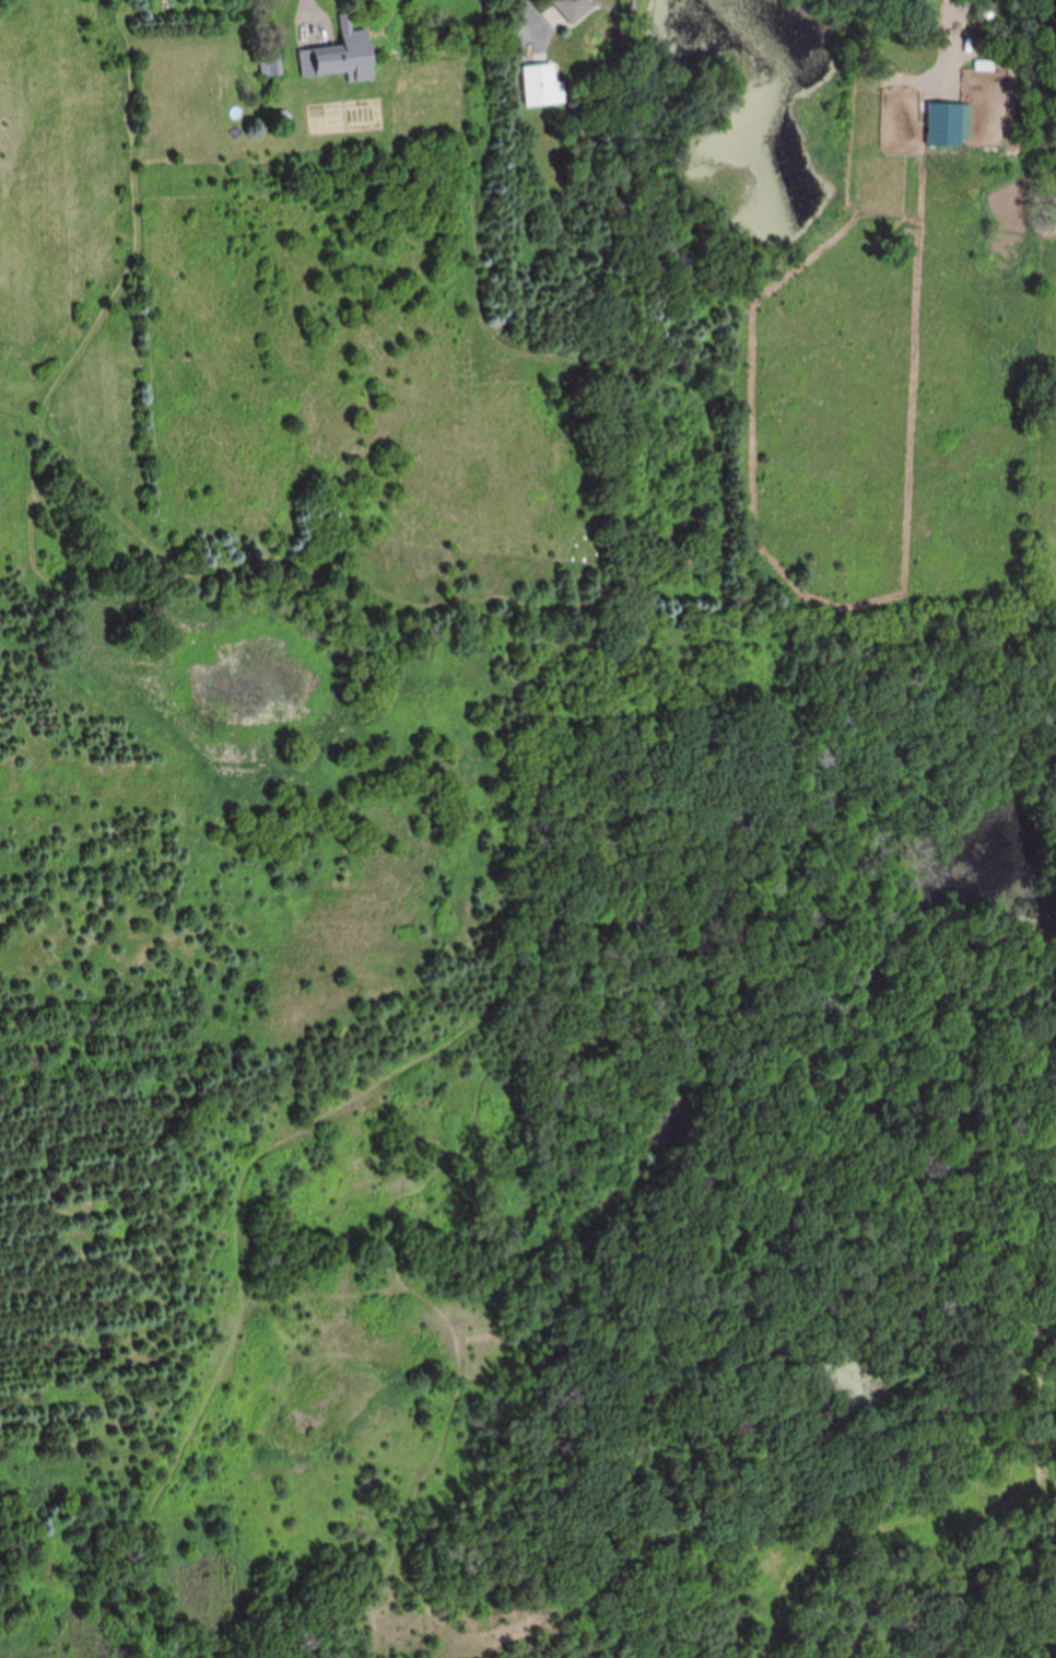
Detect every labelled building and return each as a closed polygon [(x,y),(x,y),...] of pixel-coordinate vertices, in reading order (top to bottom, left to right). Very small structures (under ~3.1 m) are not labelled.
[(588,0),(550,0),(569,25),(593,7),(588,0)] [(304,77),(349,73),(350,82),(374,80),(370,29),(349,31),(348,16),(343,16),(345,46),(301,49),(304,77)] [(278,75),(276,58),(262,59),(264,77),(278,75)] [(527,106),(565,102),(563,81),(556,82),(554,63),(523,66),(527,106)] [(963,146),(963,102),(928,102),(928,146),(963,146)]
